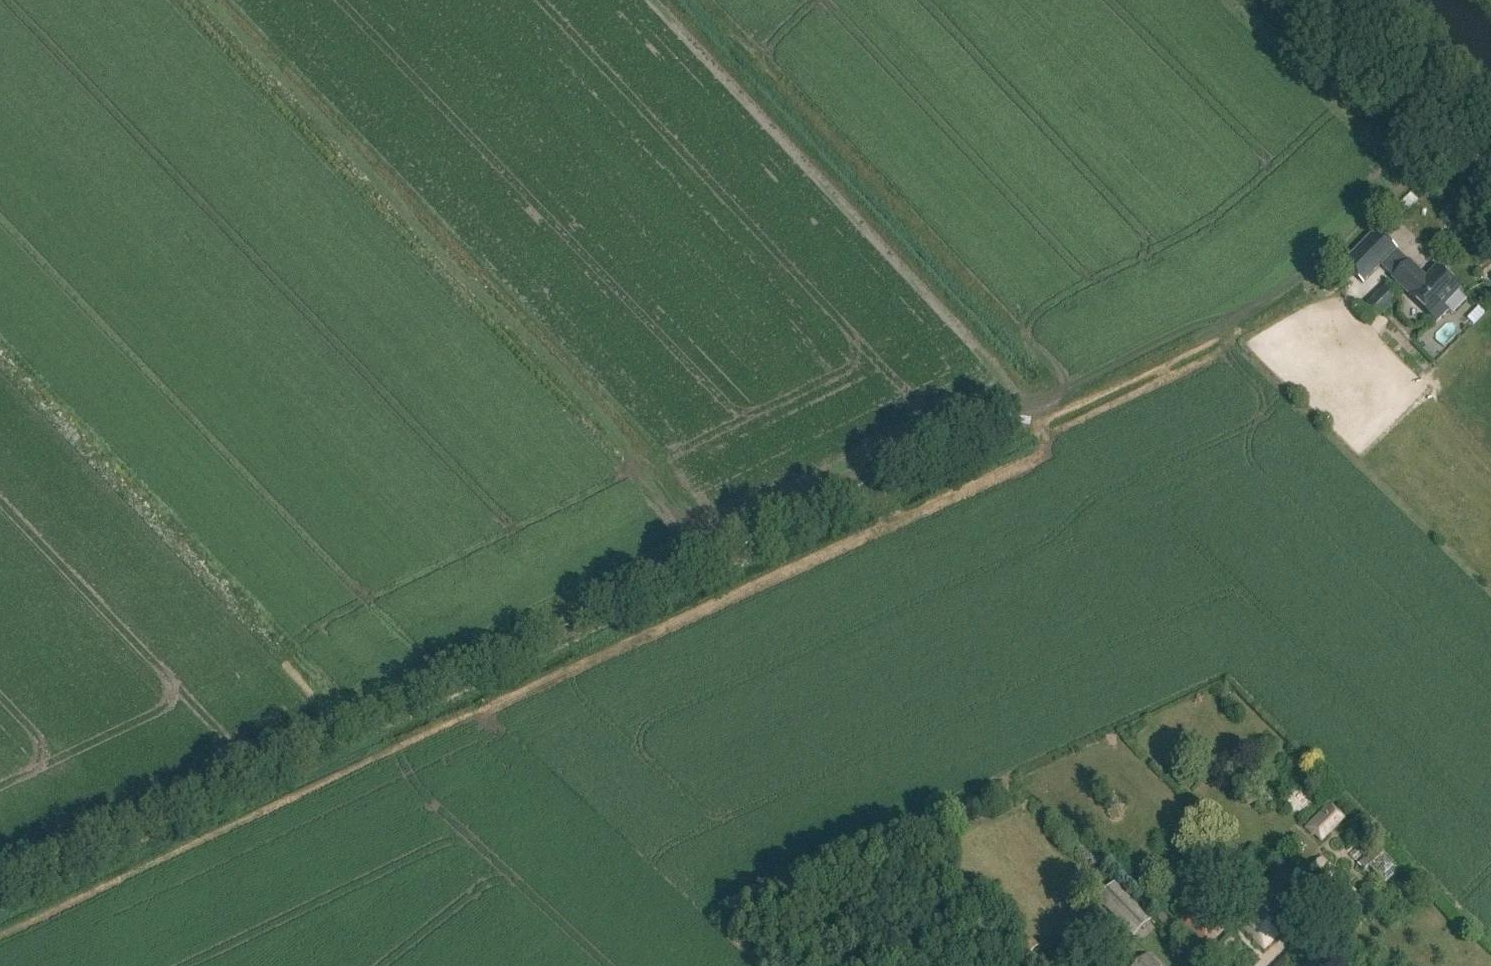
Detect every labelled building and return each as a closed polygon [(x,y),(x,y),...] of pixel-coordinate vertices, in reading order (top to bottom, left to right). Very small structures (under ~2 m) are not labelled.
[(1397,250),(1375,228),(1341,263),(1362,285),(1397,250)] [(1426,279),(1409,262),(1392,280),(1436,323),(1448,311),(1443,307),(1460,290),(1437,267),(1426,279)] [(1400,294),(1387,282),(1357,313),(1370,326),(1400,294)] [(1299,790),(1286,804),(1302,819),(1315,805),(1299,790)] [(1125,805),(1113,793),(1104,802),(1116,814),(1125,805)] [(1346,819),(1330,804),(1306,828),(1321,843),(1346,819)] [(1338,877),(1321,859),(1299,881),(1332,914),(1354,893),(1338,878),(1338,877)] [(1096,900),(1115,920),(1134,902),(1115,882),(1096,900)] [(1206,951),(1230,927),(1203,901),(1180,925),(1206,951)] [(1151,920),(1134,902),(1115,920),(1132,938),(1151,920)] [(1287,926),(1263,902),(1240,925),(1264,949),(1287,926)] [(1146,956),(1136,965),(1156,965),(1146,956)]
